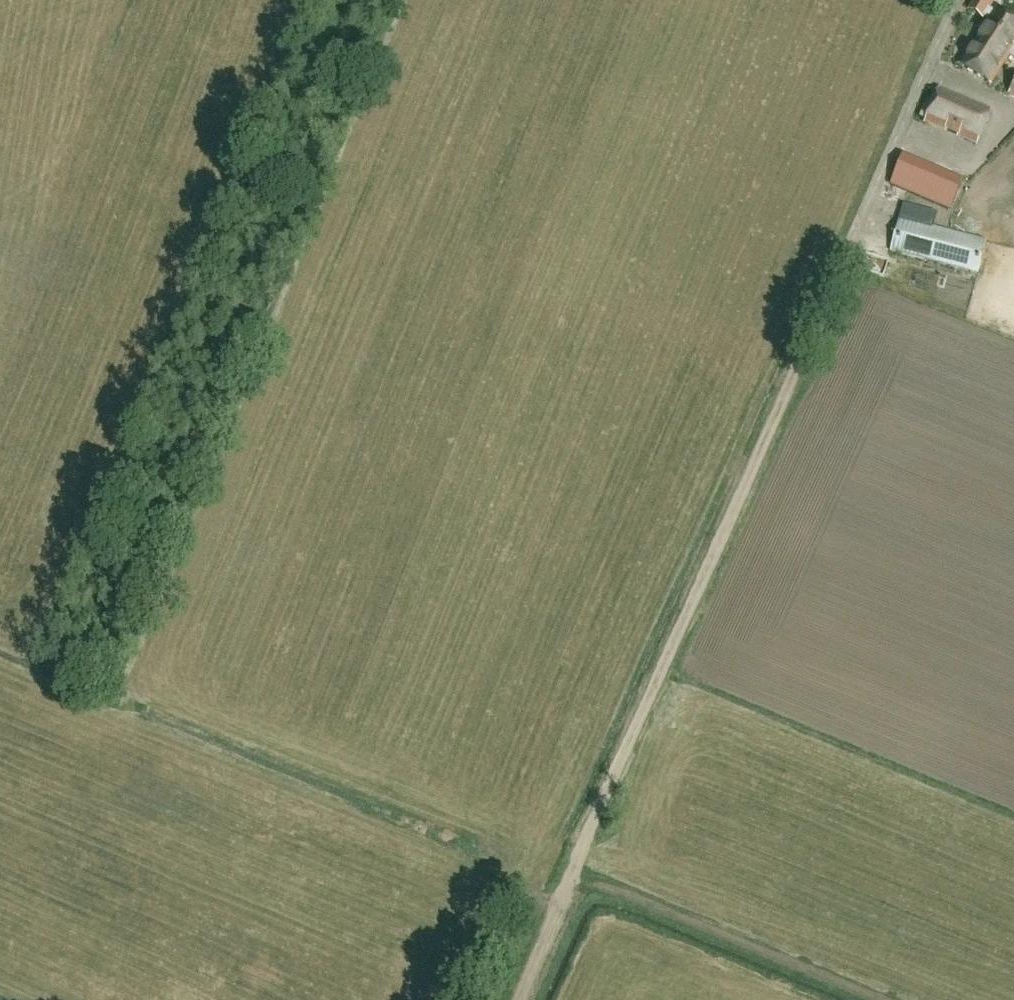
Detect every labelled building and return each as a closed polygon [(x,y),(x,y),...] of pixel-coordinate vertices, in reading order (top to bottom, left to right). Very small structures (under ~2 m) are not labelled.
[(995,16),(987,10),(994,0),(979,0),(972,11),(982,18),(983,16),(992,22),(963,66),(989,83),(1009,53),(1013,57),(1013,25),(996,14),(995,16)] [(978,144),(992,108),(943,88),(926,124),(978,144)] [(947,194),(955,170),(910,155),(902,179),(947,194)] [(899,218),(890,252),(978,274),(979,275),(987,241),(933,227),(937,213),(903,204),(899,218)]
